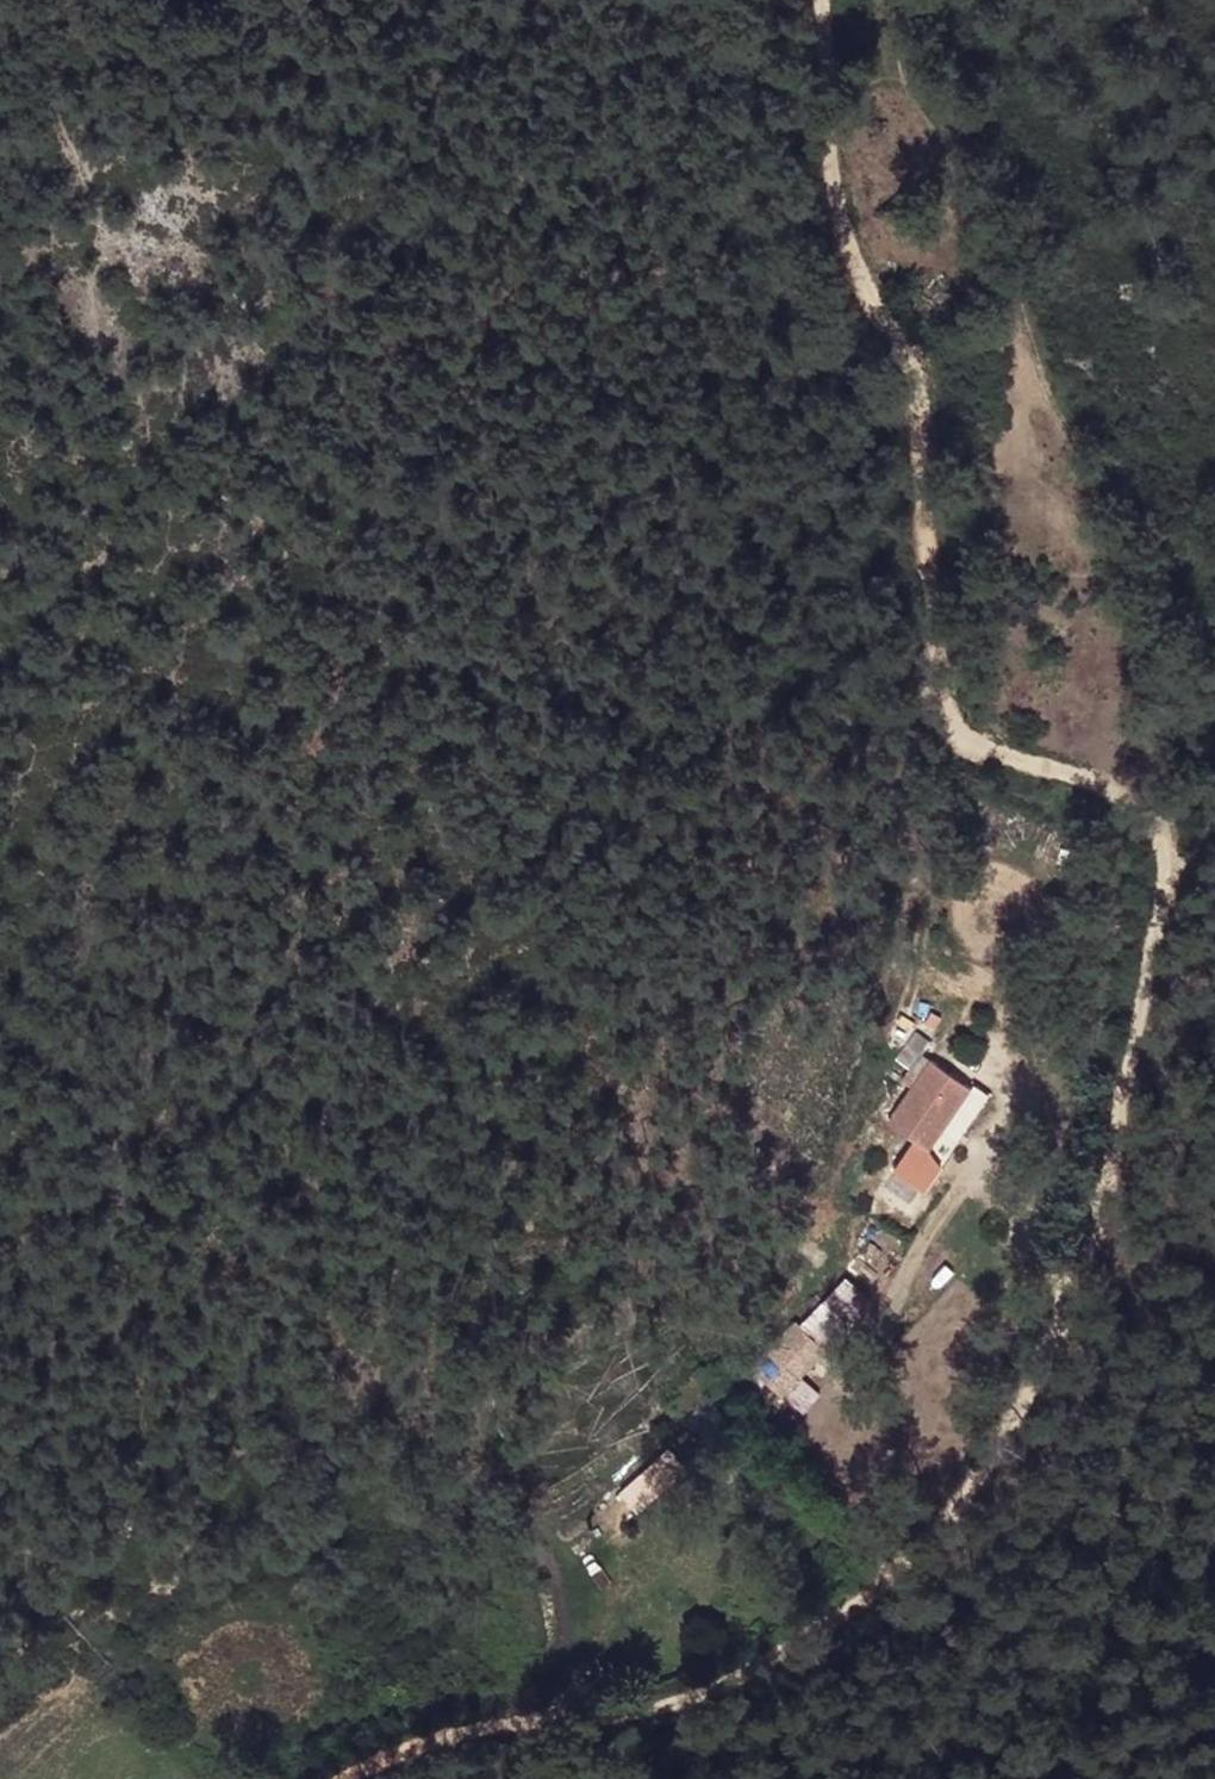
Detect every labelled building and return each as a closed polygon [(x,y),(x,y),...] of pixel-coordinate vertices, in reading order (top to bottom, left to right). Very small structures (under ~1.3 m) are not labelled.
[(930,1058),(891,1122),(918,1138),(898,1170),(931,1190),(949,1160),(946,1159),(986,1092),(930,1058)] [(849,1278),(807,1319),(837,1351),(880,1309),(849,1278)] [(783,1397),(831,1350),(800,1319),(753,1366),(783,1397)] [(806,1409),(821,1389),(803,1376),(789,1395),(806,1409)] [(670,1446),(646,1469),(665,1490),(690,1467),(670,1446)] [(645,1472),(622,1491),(641,1513),(664,1493),(645,1472)]
